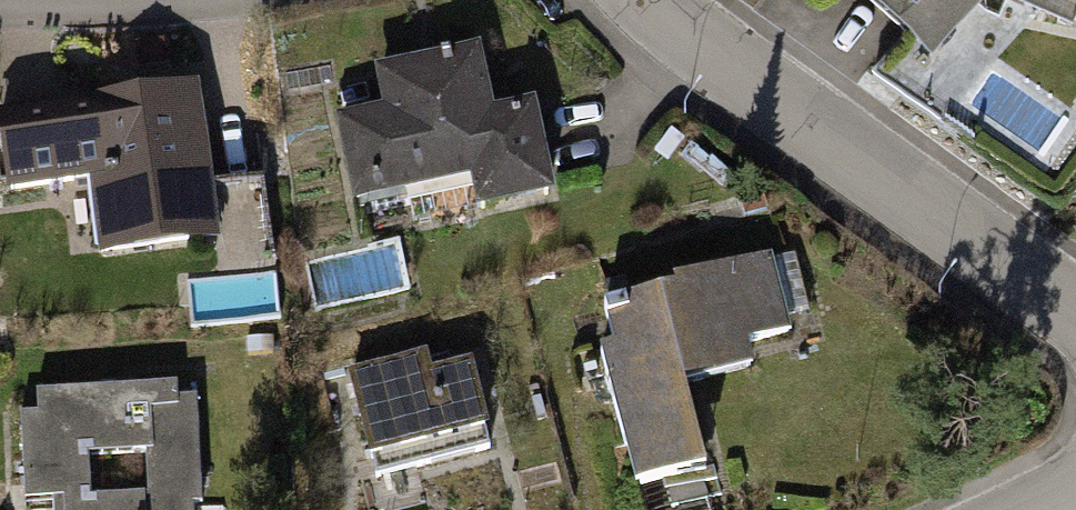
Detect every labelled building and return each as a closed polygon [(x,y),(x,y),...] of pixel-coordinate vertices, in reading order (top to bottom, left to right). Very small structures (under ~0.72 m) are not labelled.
[(928,61),(987,0),(863,0),(928,61)] [(1069,26),(1075,11),(1075,0),(998,0),(1069,26)] [(390,110),(332,122),(349,206),(473,181),(480,215),(551,201),(531,102),(496,110),(482,45),(381,65),(390,110)] [(0,114),(0,141),(10,194),(91,180),(104,258),(217,240),(210,188),(196,84),(0,114)] [(262,182),(210,188),(217,240),(220,265),(271,258),(262,182)] [(672,290),(602,309),(609,336),(596,339),(637,486),(712,465),(691,386),(754,368),(748,347),(795,334),(774,255),(671,283),(672,290)] [(425,355),(349,375),(375,474),(495,443),(474,363),(430,374),(425,355)] [(40,392),(41,414),(21,415),(26,509),(28,509),(49,509),(195,509),(195,504),(204,503),(199,399),(175,400),(174,386),(40,392)]
